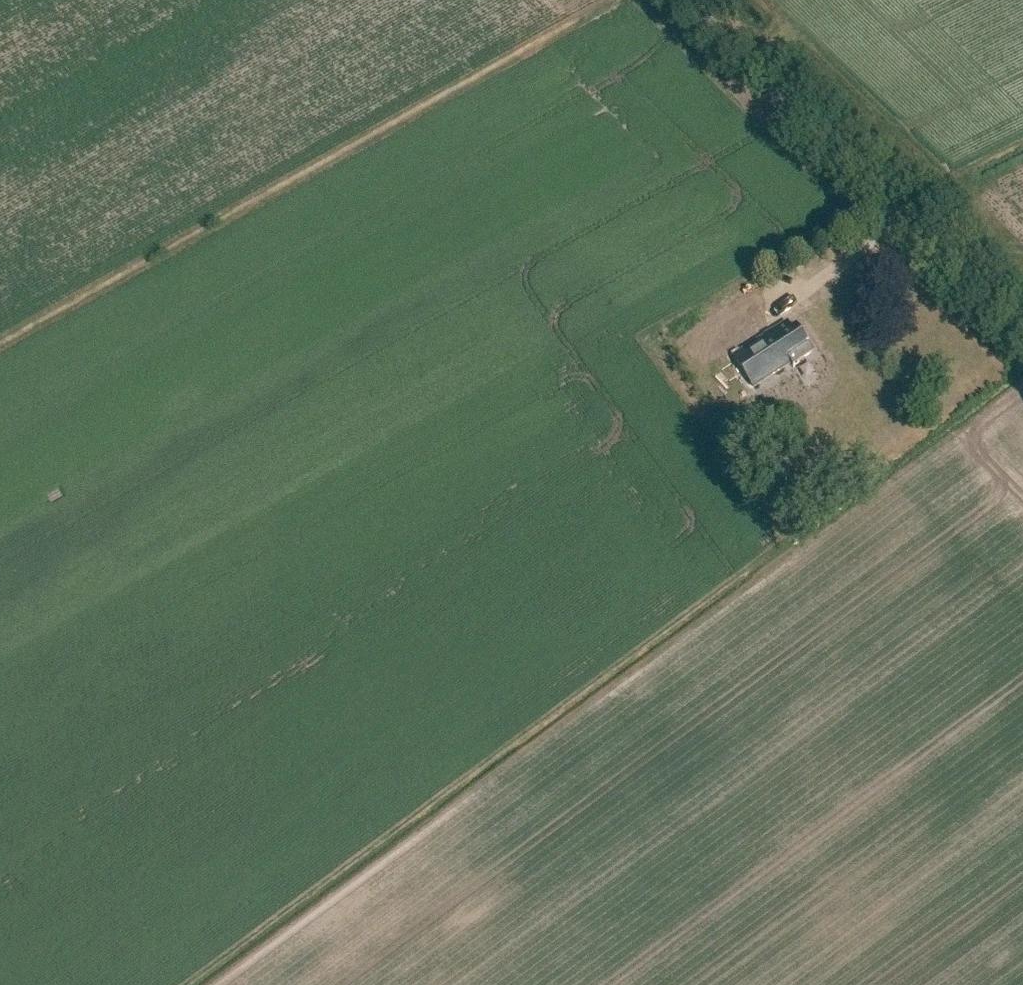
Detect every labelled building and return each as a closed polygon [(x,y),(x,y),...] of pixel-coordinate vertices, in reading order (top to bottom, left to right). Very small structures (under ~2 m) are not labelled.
[(748,349),(735,357),(755,387),(792,363),(794,366),(813,353),(797,328),(792,332),(787,324),(749,349),(748,349)]
